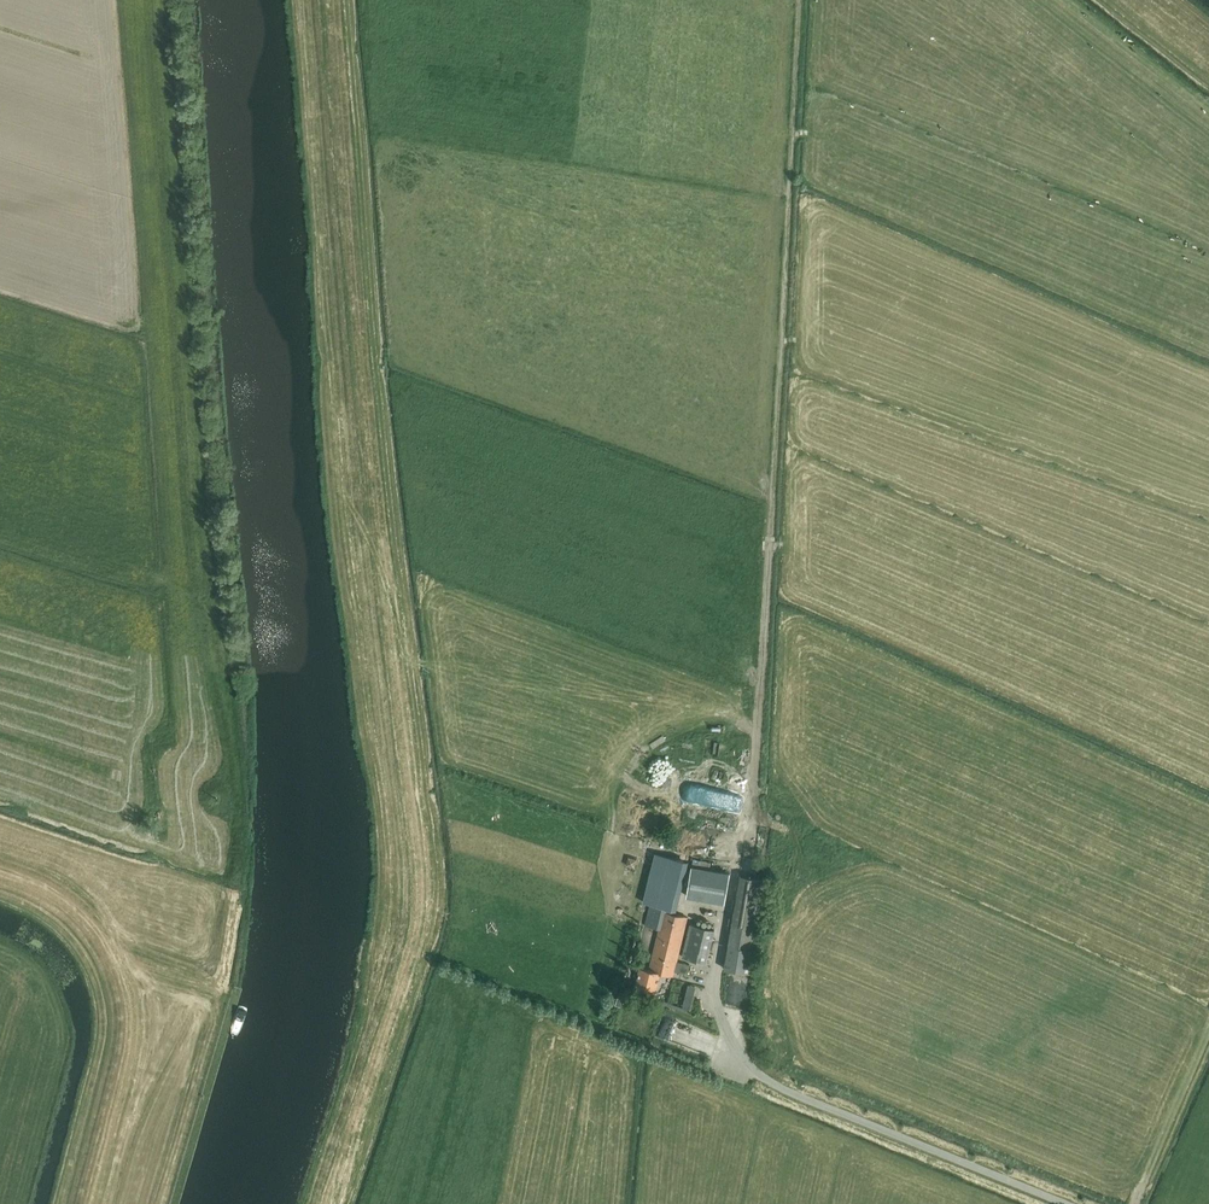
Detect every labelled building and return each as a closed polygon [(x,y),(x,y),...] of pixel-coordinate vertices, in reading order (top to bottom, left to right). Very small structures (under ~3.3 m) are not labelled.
[(663,760),(652,764),(654,769),(664,764),(663,760)] [(636,984),(655,989),(660,971),(673,974),(674,970),(687,973),(689,964),(676,961),(687,916),(671,913),(681,868),(661,863),(652,903),(649,902),(644,924),(659,928),(649,968),(641,966),(636,984)] [(686,894),(724,901),(729,872),(691,865),(686,894)] [(739,875),(732,921),(725,969),(754,973),(768,879),(739,875)] [(689,922),(681,956),(705,962),(713,928),(689,922)] [(669,1014),(663,1031),(674,1036),(681,1018),(669,1014)] [(718,1050),(723,1033),(708,1029),(681,1022),(677,1039),(718,1050)]
